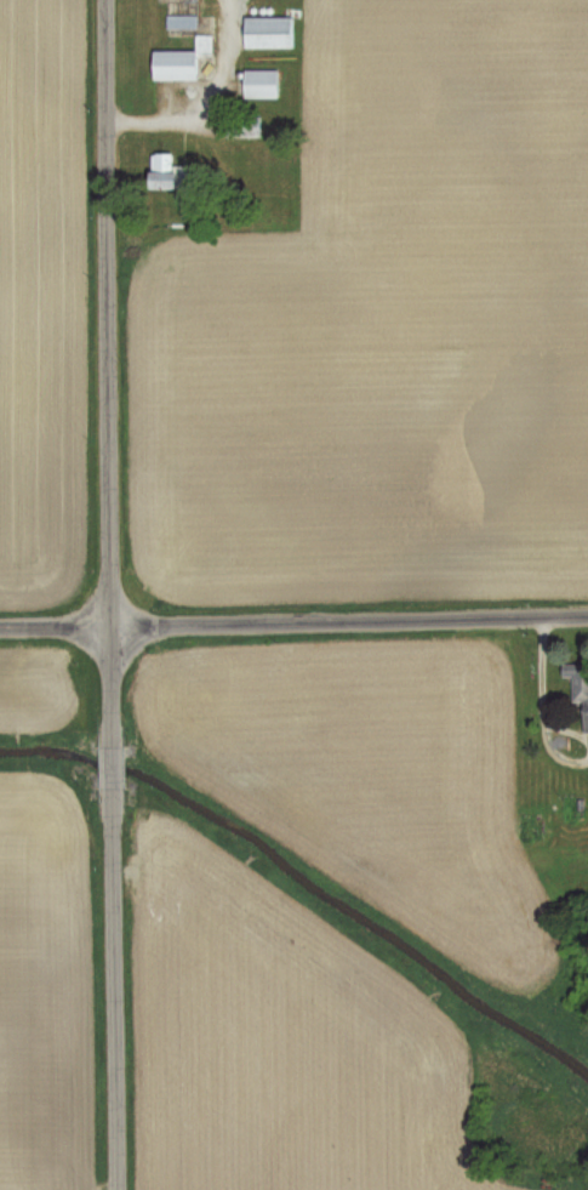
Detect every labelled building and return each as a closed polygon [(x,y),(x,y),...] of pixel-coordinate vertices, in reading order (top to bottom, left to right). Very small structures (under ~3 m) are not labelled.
[(243,47),(292,47),(292,16),(243,16),(243,47)] [(151,51),(151,80),(196,80),(196,55),(212,55),(212,35),(194,35),(194,50),(151,51)] [(278,69),(242,69),(242,98),(278,98),(278,69)] [(258,136),(258,117),(224,117),(224,136),(258,136)] [(171,152),(147,152),(147,187),(184,187),(184,165),(171,165),(171,152)] [(560,664),(561,677),(572,677),(572,702),(582,702),(582,733),(587,733),(587,663),(560,664)]
